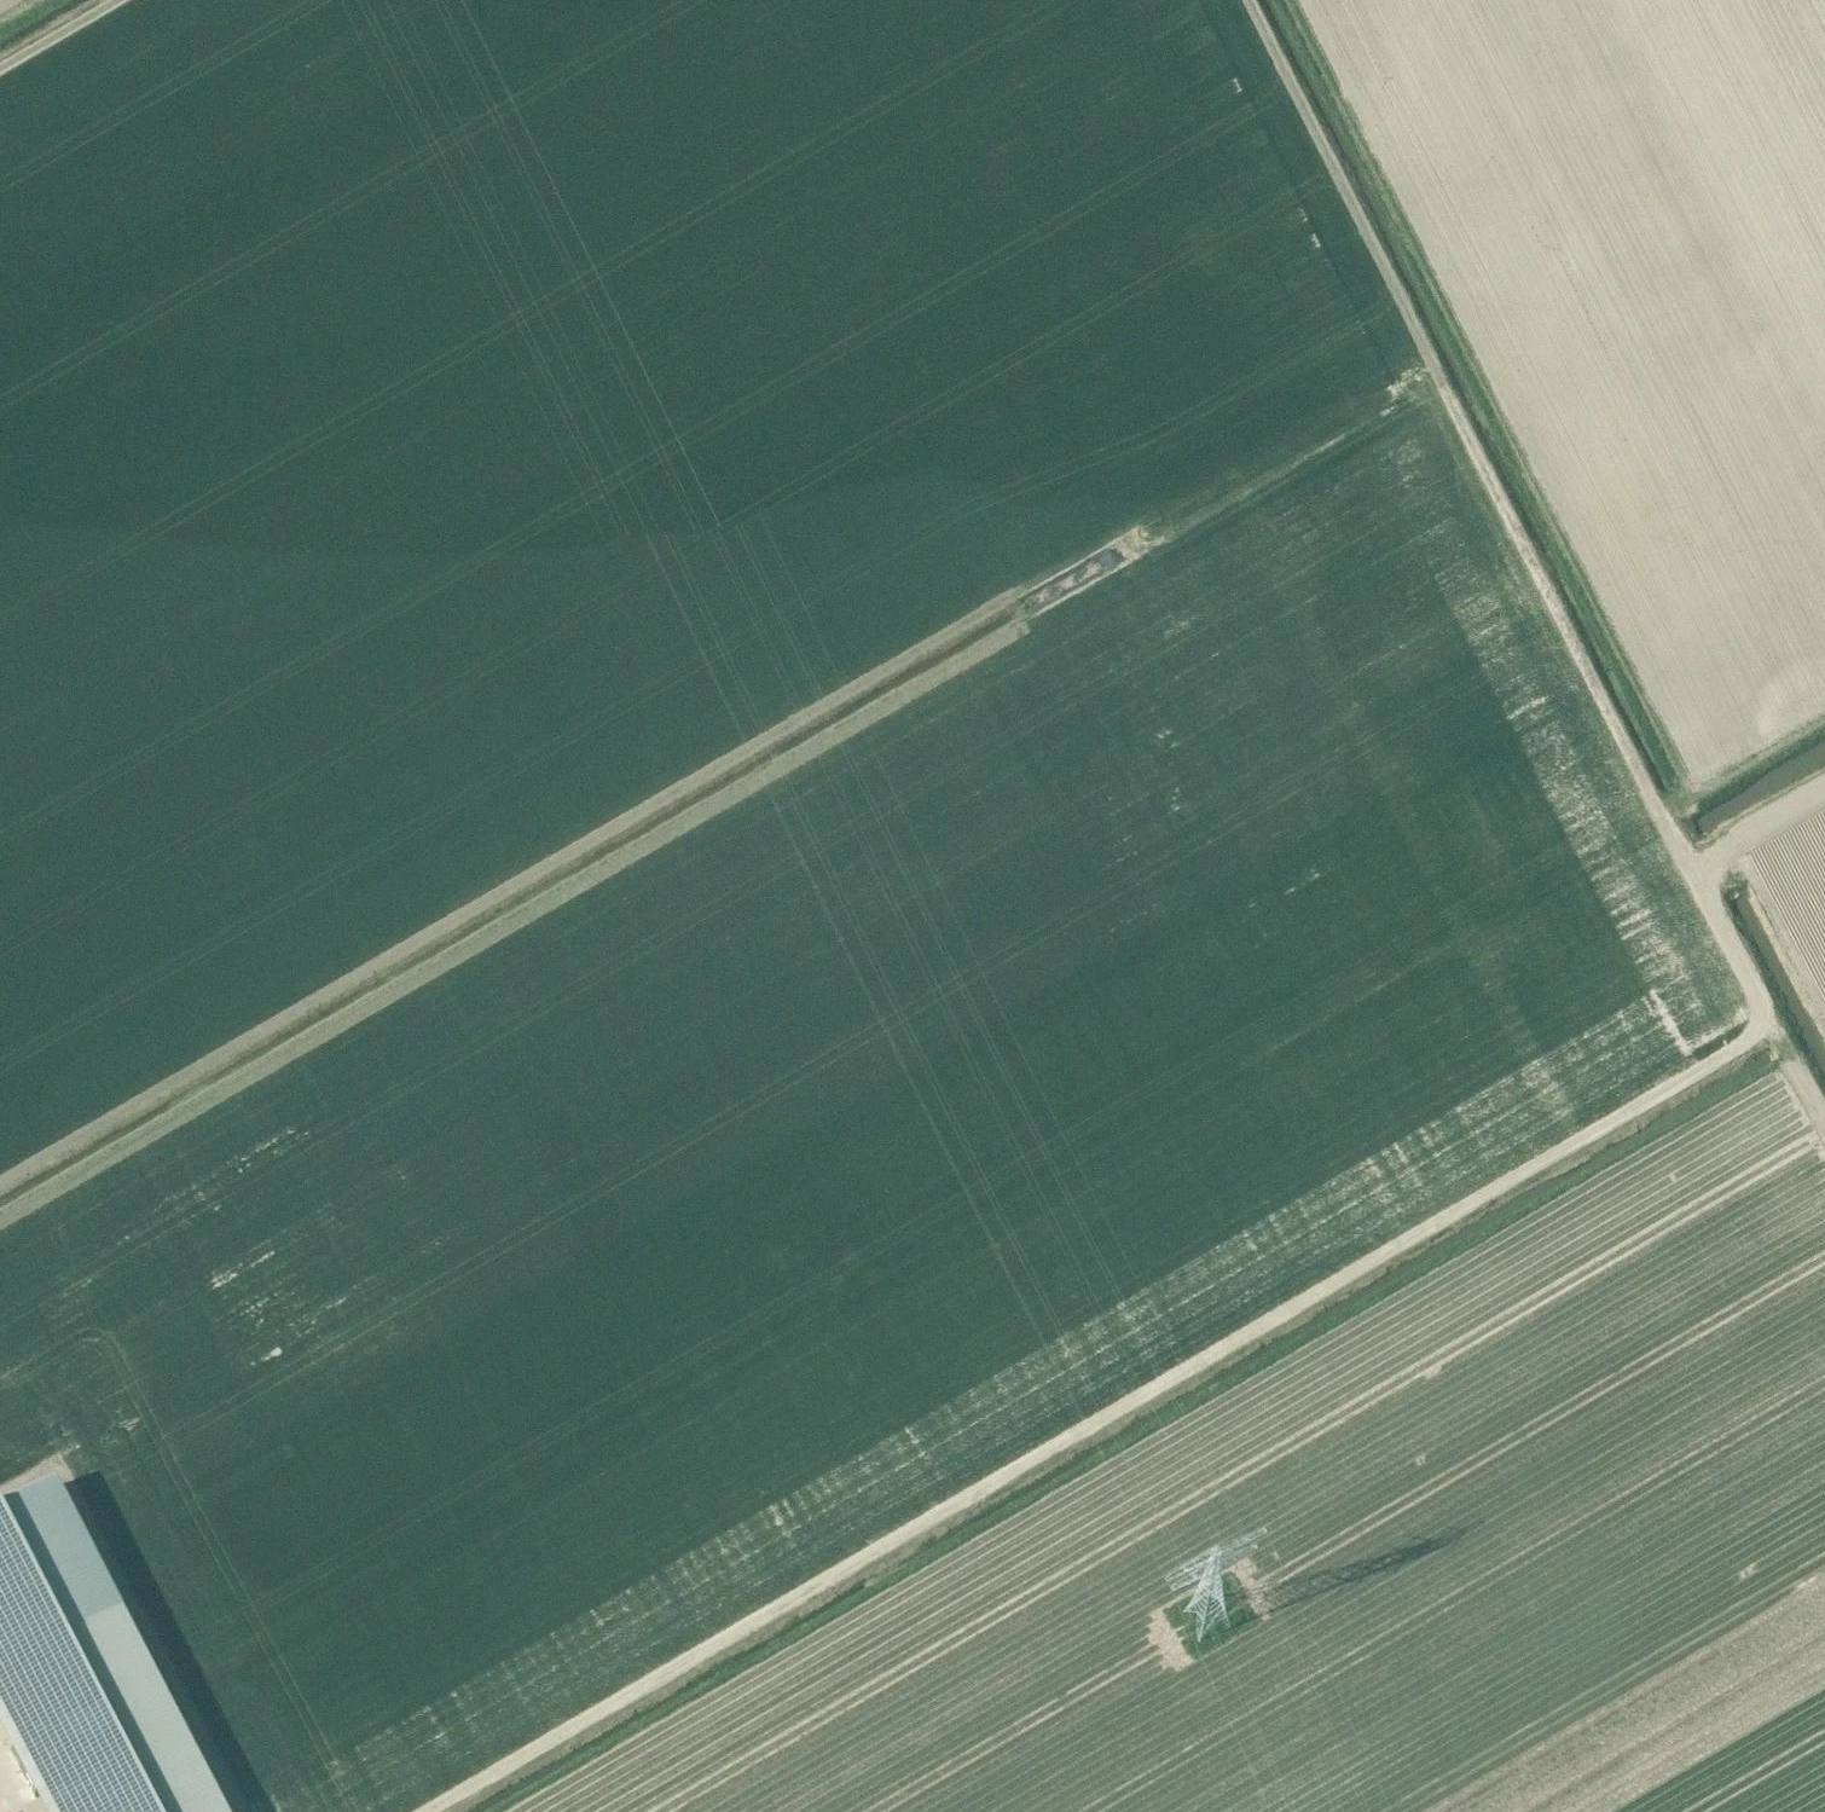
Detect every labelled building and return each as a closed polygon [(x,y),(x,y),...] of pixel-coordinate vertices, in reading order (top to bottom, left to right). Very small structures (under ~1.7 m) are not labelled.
[(0,1514),(0,1680),(10,1675),(55,1762),(33,1773),(25,1778),(34,1795),(42,1811),(219,1811),(51,1487),(0,1514)]
